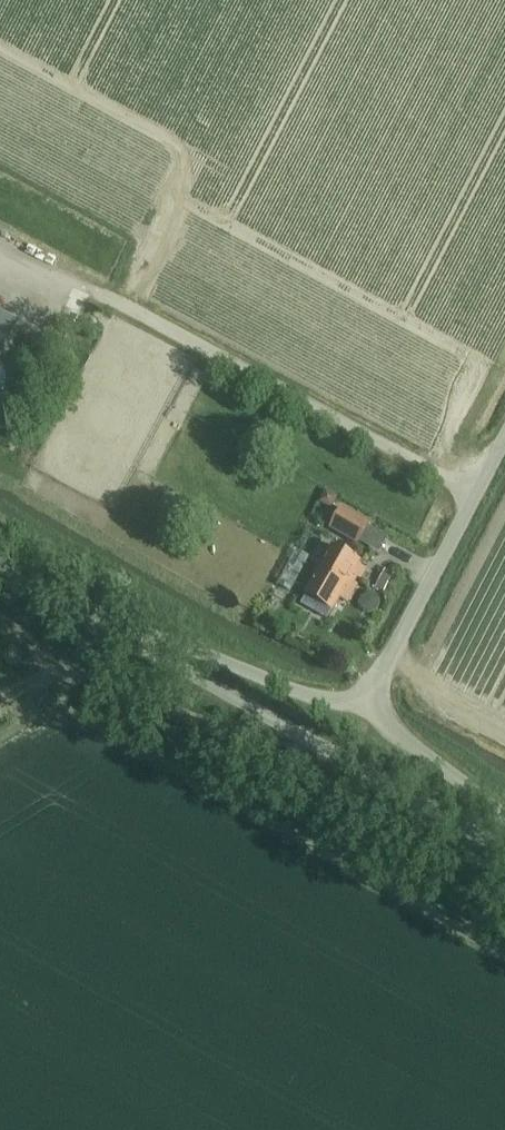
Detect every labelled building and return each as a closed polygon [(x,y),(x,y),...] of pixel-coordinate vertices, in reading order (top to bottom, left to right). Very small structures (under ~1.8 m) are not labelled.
[(19,323),(0,312),(0,356),(19,323)] [(342,510),(331,529),(358,545),(369,525),(342,510)] [(307,593),(301,605),(326,620),(333,607),(334,608),(339,599),(347,603),(366,570),(357,566),(360,562),(333,547),(307,592),(307,593)] [(376,588),(384,592),(391,577),(383,573),(376,588)] [(360,598),(361,608),(371,613),(379,608),(379,598),(370,593),(360,598)]
